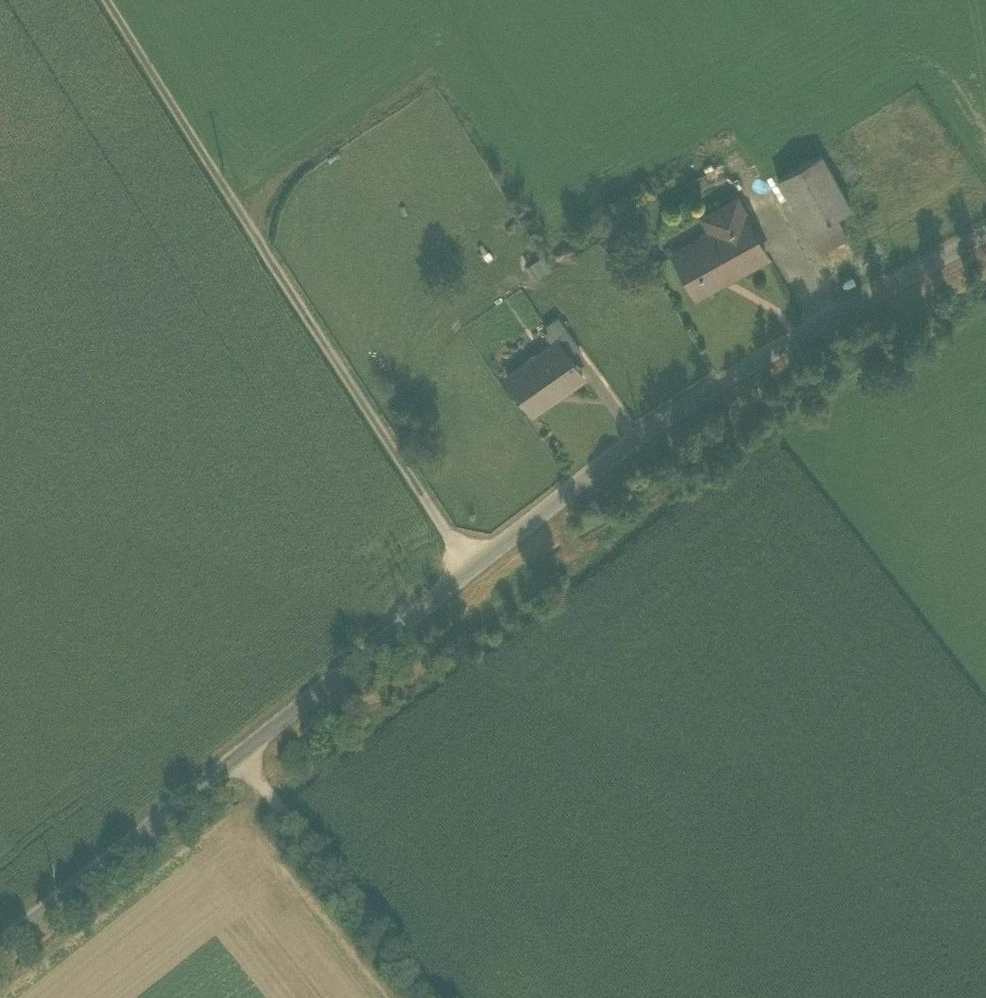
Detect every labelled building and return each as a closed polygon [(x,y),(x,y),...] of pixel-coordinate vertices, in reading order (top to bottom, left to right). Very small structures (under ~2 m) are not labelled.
[(778,178),(807,231),(835,215),(851,206),(821,154),(778,178)] [(675,257),(696,293),(766,254),(745,215),(744,216),(735,201),(712,213),(722,231),(675,257)] [(807,231),(820,253),(848,238),(835,215),(807,231)] [(558,342),(568,355),(579,347),(558,316),(545,325),(557,342),(558,342)] [(508,378),(532,412),(583,376),(568,355),(558,342),(557,342),(508,378)]
